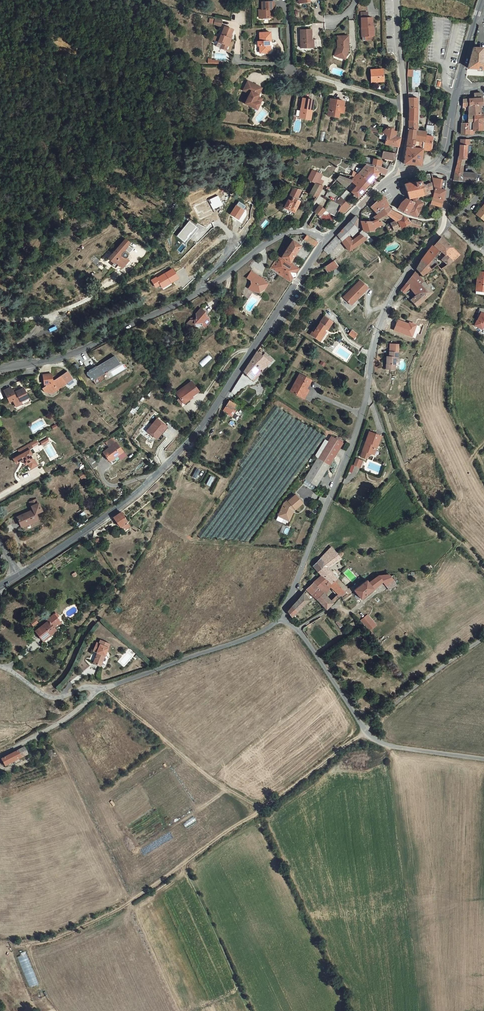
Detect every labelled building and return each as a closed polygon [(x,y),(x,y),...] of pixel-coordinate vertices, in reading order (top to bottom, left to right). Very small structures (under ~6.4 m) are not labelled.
[(272,5),(274,5),(276,5),(275,0),(263,0),(263,5),(262,5),(262,14),(272,14),(272,5)] [(375,15),(371,15),(364,16),(364,34),(374,33),(374,25),(375,24),(375,15)] [(230,43),(233,35),(232,35),(233,32),(235,27),(227,23),(224,32),(223,32),(221,35),(216,33),(215,37),(220,39),(224,41),(222,45),(227,47),(229,42),(230,43)] [(314,26),(303,27),(304,45),(320,44),(320,37),(315,36),(314,26)] [(270,42),(270,37),(272,37),(273,37),(272,28),(261,29),(261,37),(259,38),(259,42),(261,42),(261,50),(270,49),(273,47),(272,42),(270,42)] [(349,48),(349,45),(351,45),(351,33),(340,33),(341,48),(340,51),(349,54),(351,48),(349,48)] [(483,66),(483,45),(476,45),(471,65),(483,66)] [(227,62),(227,54),(212,54),(212,58),(208,58),(208,62),(227,62)] [(374,79),(386,78),(385,67),(374,67),(374,79)] [(259,92),(263,83),(249,77),(245,87),(252,89),(247,100),(259,105),(262,99),(258,96),(259,92)] [(466,96),(465,103),(470,103),(471,119),(477,119),(476,110),(482,110),(481,101),(483,101),(483,95),(483,90),(476,90),(476,95),(466,96)] [(311,116),(313,106),(315,107),(317,97),(306,95),(303,115),(311,116)] [(349,98),(335,95),(331,115),(342,117),(344,109),(345,103),(348,104),(349,98)] [(420,128),(420,95),(411,95),(411,105),(411,127),(419,128),(420,128)] [(475,120),(475,127),(483,126),(483,111),(477,111),(478,120),(475,120)] [(465,121),(464,132),(471,132),(471,128),(475,127),(475,120),(465,121)] [(425,147),(434,148),(438,123),(430,122),(428,129),(425,147)] [(415,145),(419,128),(411,127),(409,144),(415,145)] [(424,163),(425,147),(428,129),(420,128),(419,128),(415,145),(409,144),(407,162),(424,163)] [(403,138),(403,134),(390,131),(388,141),(402,144),(403,138)] [(473,149),(473,143),(471,143),(464,142),(463,142),(461,154),(468,154),(471,154),(471,149),(473,149)] [(396,158),(400,151),(387,148),(382,148),(381,152),(385,153),(385,154),(389,155),(388,156),(396,158)] [(384,158),(368,154),(367,160),(383,164),(384,158)] [(461,157),(458,169),(467,169),(468,154),(467,157),(461,157)] [(358,171),(371,180),(381,169),(385,171),(390,165),(383,164),(367,160),(358,171)] [(358,171),(349,165),(346,170),(354,174),(358,171)] [(325,183),(328,178),(324,176),(320,175),(322,170),(315,167),(312,177),(311,178),(318,181),(313,191),(316,192),(320,193),(327,184),(325,183)] [(456,177),(477,179),(480,170),(467,169),(458,169),(456,177)] [(339,174),(350,183),(355,178),(359,181),(361,180),(367,184),(371,180),(358,171),(354,174),(353,175),(341,171),(339,174)] [(434,192),(444,196),(445,197),(447,184),(449,176),(447,176),(447,177),(434,175),(437,183),(434,192)] [(407,181),(411,195),(421,192),(432,189),(431,185),(434,184),(433,178),(428,178),(428,180),(427,180),(425,180),(423,180),(422,176),(407,181)] [(354,188),(360,193),(367,184),(361,180),(359,181),(354,188)] [(296,185),(287,205),(297,209),(302,199),(300,197),(304,188),(296,185)] [(434,192),(434,193),(433,199),(437,201),(443,203),(444,196),(434,192)] [(343,194),(338,199),(352,205),(354,202),(344,193),(343,194)] [(379,199),(382,204),(385,208),(391,204),(385,194),(379,199)] [(410,211),(418,213),(424,198),(417,195),(415,199),(410,196),(407,195),(403,199),(400,205),(410,211)] [(318,208),(323,212),(328,207),(338,213),(342,206),(345,208),(350,207),(352,205),(338,199),(334,196),(328,205),(323,202),(318,208)] [(420,214),(427,199),(424,198),(418,213),(420,214)] [(376,201),(373,204),(377,208),(382,204),(379,199),(376,201)] [(387,221),(387,222),(390,228),(405,221),(411,219),(409,215),(394,207),(391,204),(385,208),(382,204),(377,208),(379,210),(376,213),(378,216),(380,218),(382,217),(384,215),(390,211),(397,216),(387,221)] [(390,211),(384,215),(387,221),(397,216),(390,211)] [(338,232),(343,238),(346,242),(351,249),(368,236),(367,235),(362,231),(355,237),(351,233),(353,231),(354,232),(359,228),(359,224),(361,223),(360,215),(358,212),(338,232)] [(380,218),(378,216),(374,218),(363,217),(366,226),(369,226),(376,226),(383,220),(382,217),(380,218)] [(307,232),(305,236),(317,243),(318,241),(320,239),(307,231),(307,232)] [(331,251),(343,238),(338,232),(327,247),(331,251)] [(434,255),(441,249),(442,248),(445,245),(449,250),(446,252),(444,254),(449,260),(452,257),(452,256),(461,250),(447,237),(443,233),(421,258),(418,265),(424,272),(432,265),(429,261),(434,255)] [(137,242),(131,237),(113,258),(128,268),(135,260),(133,258),(131,258),(128,257),(127,254),(128,251),(130,250),(134,251),(137,247),(134,246),(137,242)] [(292,260),(302,243),(301,243),(294,238),(275,268),(292,279),(300,266),(292,260)] [(94,255),(90,260),(95,264),(99,260),(94,255)] [(438,261),(434,255),(429,261),(432,265),(438,261)] [(326,265),(330,270),(339,264),(336,258),(326,265)] [(343,269),(339,264),(330,270),(329,271),(333,276),(343,269)] [(247,275),(253,279),(251,283),(258,287),(257,290),(259,290),(262,289),(264,288),(266,287),(269,281),(266,279),(266,278),(266,277),(266,276),(265,276),(264,276),(263,276),(263,277),(260,275),(261,274),(252,268),(247,275)] [(406,288),(413,282),(415,281),(422,288),(420,290),(413,296),(419,303),(434,289),(429,283),(431,281),(428,278),(426,279),(416,268),(403,285),(406,288)] [(370,282),(362,274),(345,291),(353,298),(370,282)] [(422,288),(415,281),(413,282),(420,290),(422,288)] [(251,298),(257,290),(251,286),(246,294),(251,298)] [(206,311),(201,307),(196,312),(196,317),(190,316),(189,318),(186,321),(186,325),(191,331),(196,326),(197,327),(201,326),(204,327),(210,321),(210,318),(204,313),(206,311)] [(483,330),(483,313),(479,311),(473,326),(483,330)] [(320,325),(319,324),(313,331),(321,337),(329,327),(330,328),(336,320),(329,314),(320,325)] [(356,337),(360,333),(354,328),(351,332),(356,337)] [(399,341),(390,339),(389,347),(392,348),(389,350),(389,355),(386,355),(385,365),(394,366),(395,354),(398,354),(399,341)] [(265,365),(273,358),(259,348),(246,369),(254,375),(264,364),(265,365)] [(106,376),(103,370),(105,369),(102,365),(106,363),(108,367),(120,359),(116,353),(98,364),(97,363),(90,367),(91,369),(88,371),(89,373),(90,373),(92,377),(93,376),(97,382),(106,376)] [(208,354),(199,363),(202,366),(211,358),(208,354)] [(113,365),(116,372),(124,369),(123,364),(119,366),(118,363),(113,365)] [(307,382),(309,383),(310,381),(315,372),(304,366),(294,383),(304,389),(307,382)] [(47,382),(47,384),(43,386),(45,390),(49,387),(52,390),(58,386),(58,387),(69,381),(71,383),(77,379),(69,370),(57,378),(54,378),(53,371),(43,372),(44,381),(47,382)] [(183,381),(185,383),(178,390),(185,398),(189,394),(192,391),(192,390),(198,384),(189,375),(183,381)] [(178,390),(185,383),(183,381),(175,388),(178,390)] [(312,382),(310,381),(309,383),(307,382),(304,389),(307,391),(312,382)] [(13,389),(10,383),(3,386),(9,398),(12,396),(15,403),(22,400),(20,398),(28,394),(24,384),(13,389)] [(190,395),(189,394),(185,398),(178,390),(175,393),(183,402),(190,395)] [(234,406),(237,401),(229,397),(226,403),(234,407),(234,406)] [(234,407),(226,403),(224,407),(229,410),(229,412),(233,414),(237,407),(234,406),(234,407)] [(155,439),(167,426),(156,417),(145,430),(155,439)] [(378,444),(382,435),(371,430),(364,448),(361,454),(366,456),(372,452),(373,452),(377,443),(378,444)] [(329,462),(344,440),(332,433),(318,454),(329,462)] [(111,444),(116,441),(112,436),(107,439),(111,444)] [(34,438),(16,448),(19,452),(12,457),(15,462),(22,459),(24,462),(27,460),(30,465),(36,462),(33,457),(30,452),(35,449),(32,444),(36,442),(34,438)] [(111,444),(103,451),(112,462),(125,452),(116,441),(111,444)] [(316,482),(329,462),(318,454),(305,474),(316,482)] [(93,468),(98,465),(92,456),(87,459),(93,468)] [(303,499),(296,491),(290,498),(289,497),(286,501),(281,514),(288,517),(290,513),(292,514),(295,507),(296,507),(303,499)] [(42,508),(38,500),(32,503),(33,507),(17,514),(22,524),(23,523),(27,529),(40,522),(42,522),(47,519),(47,516),(50,510),(44,507),(42,508)] [(121,510),(114,515),(118,521),(125,515),(121,510)] [(125,515),(118,521),(121,525),(128,520),(125,515)] [(332,544),(315,563),(320,568),(337,550),(332,544)] [(320,568),(323,572),(324,573),(326,572),(333,579),(338,573),(348,563),(337,550),(320,568)] [(385,580),(389,577),(392,581),(396,577),(391,571),(379,572),(374,575),(370,579),(374,584),(382,576),(385,580)] [(328,581),(331,585),(335,582),(341,589),(339,590),(339,593),(341,592),(343,594),(349,590),(346,587),(349,584),(338,573),(333,579),(326,572),(324,573),(323,572),(318,576),(325,584),(328,581)] [(325,584),(318,576),(308,586),(317,595),(324,589),(322,587),(325,584)] [(368,576),(365,578),(364,577),(349,584),(346,587),(349,590),(353,586),(361,595),(374,584),(370,579),(368,576)] [(322,587),(324,589),(326,591),(331,585),(328,581),(325,584),(322,587)] [(327,605),(334,598),(326,591),(324,589),(317,595),(326,604),(327,605)] [(289,608),(293,613),(298,609),(302,607),(301,606),(313,595),(310,592),(308,594),(304,590),(289,607),(289,608)] [(54,625),(53,624),(60,619),(55,611),(48,617),(49,618),(35,628),(43,638),(56,628),(54,625)] [(360,619),(368,631),(376,625),(368,613),(360,619)] [(102,663),(110,641),(101,638),(100,642),(96,641),(93,649),(100,651),(96,661),(102,663)] [(5,765),(21,756),(17,749),(11,752),(0,758),(5,765)] [(28,988),(38,984),(27,953),(17,957),(28,988)]
